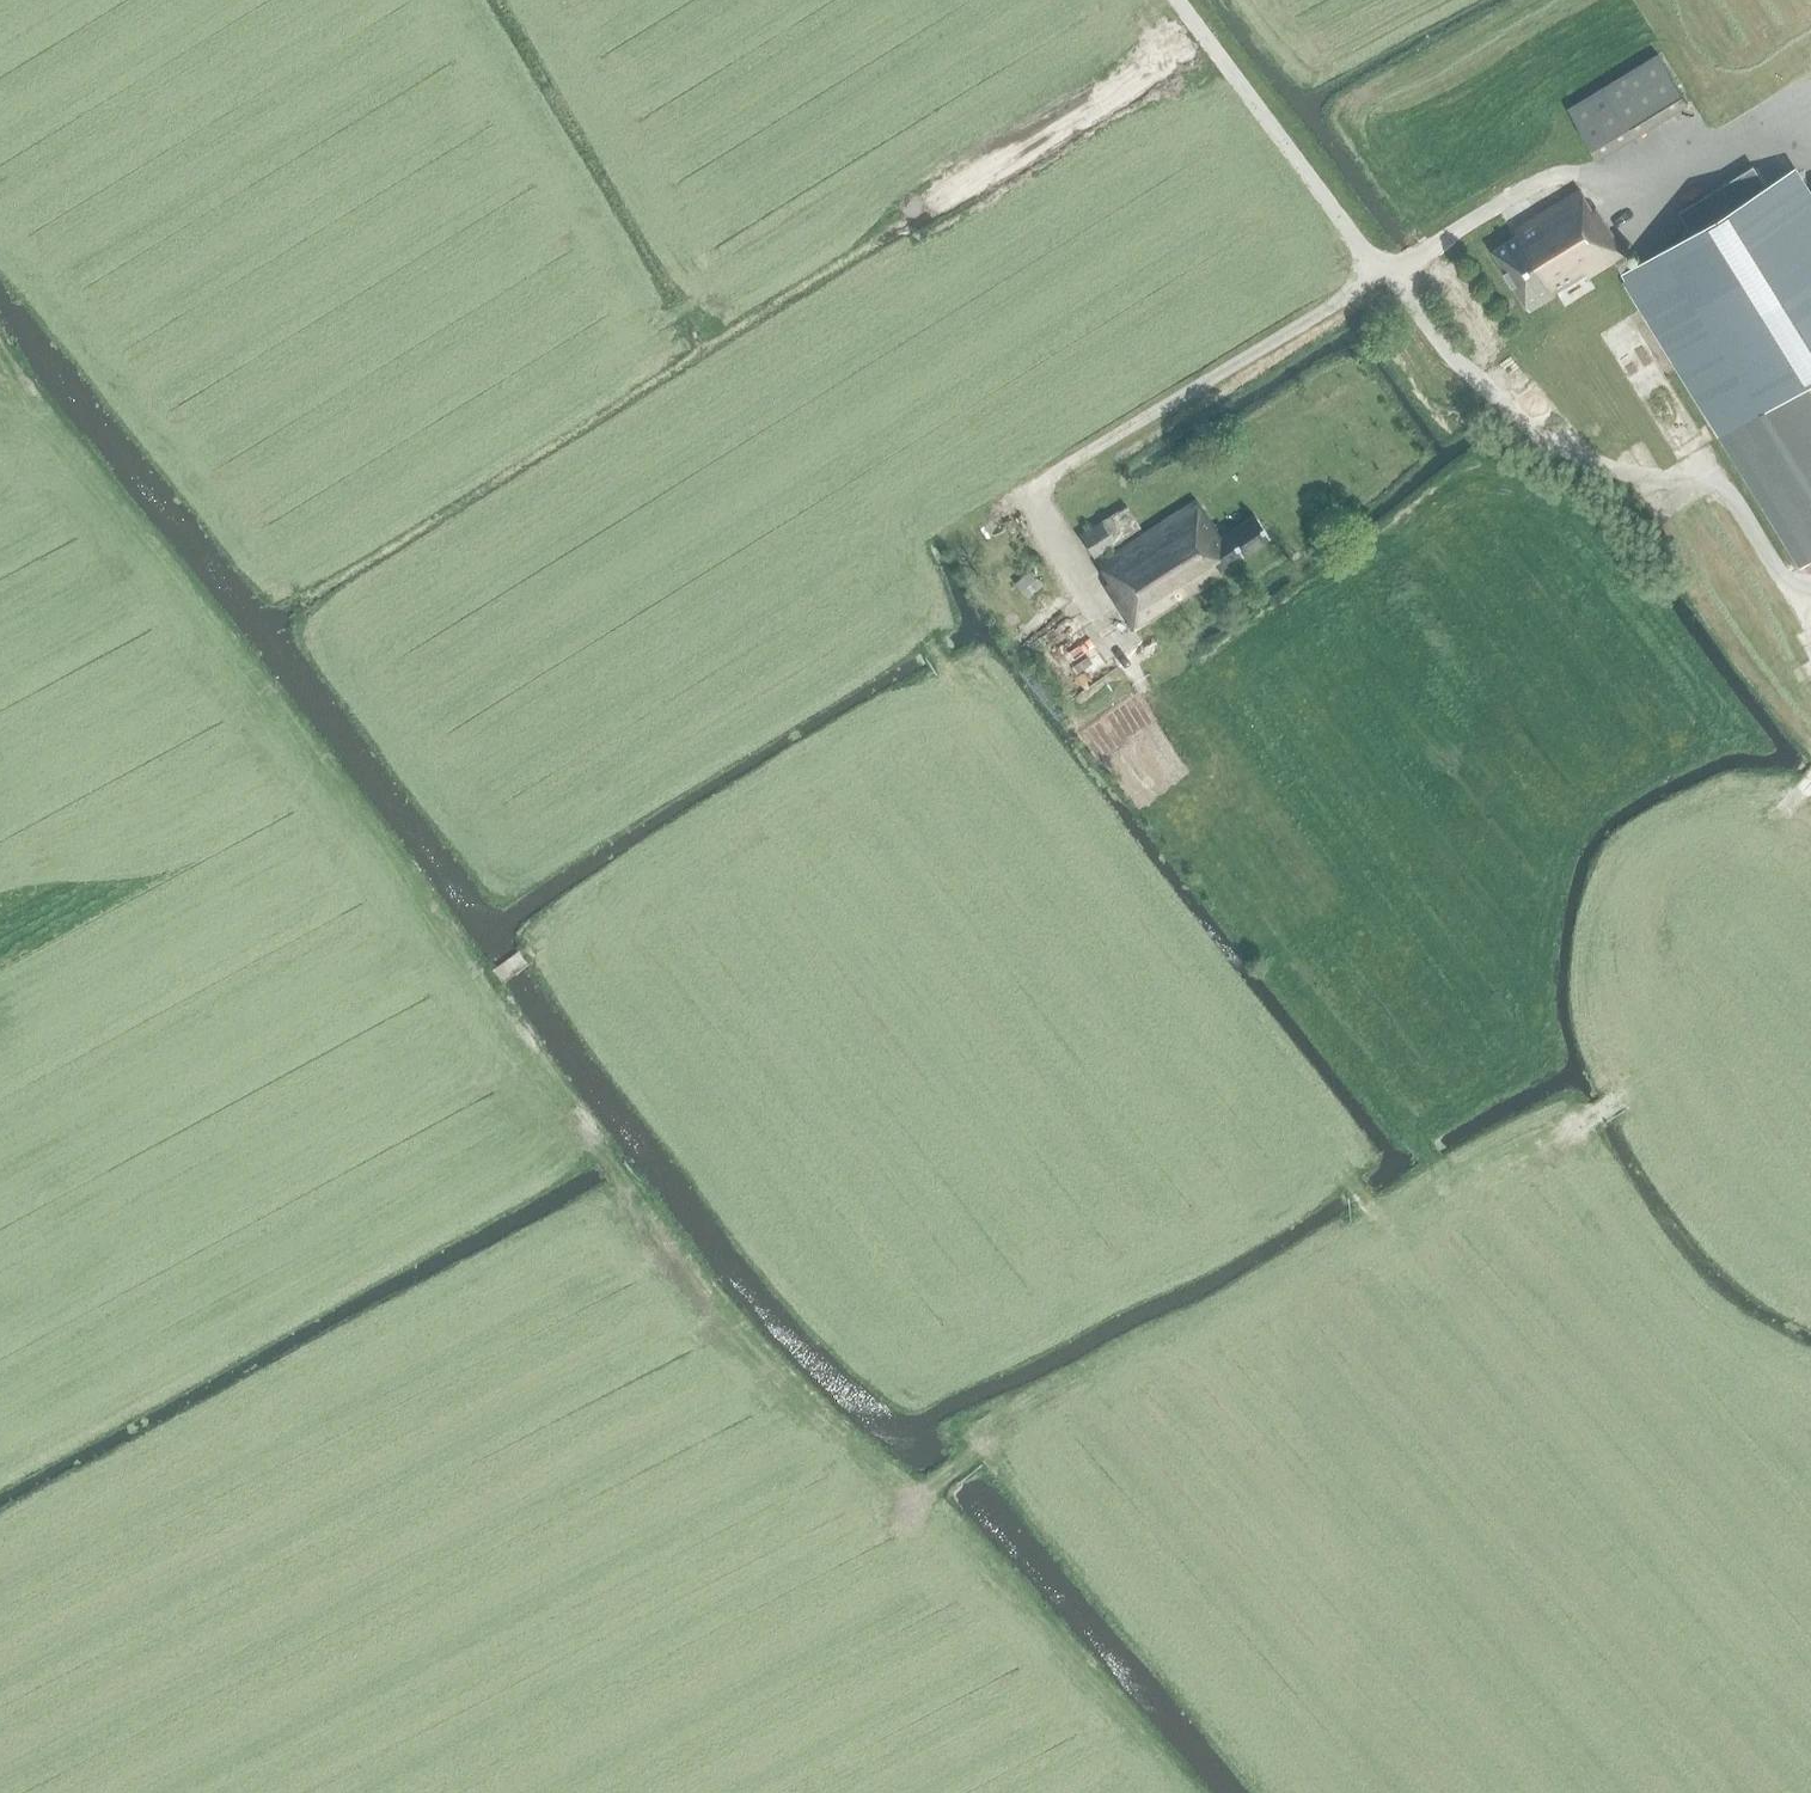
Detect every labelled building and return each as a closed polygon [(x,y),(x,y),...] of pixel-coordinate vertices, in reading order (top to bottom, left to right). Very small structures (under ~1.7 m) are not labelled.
[(1598,159),(1689,105),(1659,55),(1568,109),(1598,159)] [(1691,231),(1765,186),(1753,166),(1679,212),(1691,231)] [(1631,268),(1623,254),(1627,251),(1621,241),(1617,244),(1595,208),(1591,210),(1579,190),(1514,230),(1518,236),(1492,251),(1529,312),(1613,261),(1800,568),(1810,562),(1810,399),(1802,385),(1810,379),(1810,204),(1790,170),(1765,186),(1691,231),(1631,268)] [(1109,553),(1096,561),(1108,581),(1105,582),(1133,628),(1221,573),(1217,568),(1267,538),(1252,514),(1219,535),(1197,499),(1118,548),(1109,553)] [(1138,526),(1125,506),(1079,534),(1092,554),(1105,547),(1114,541),(1138,526)]
